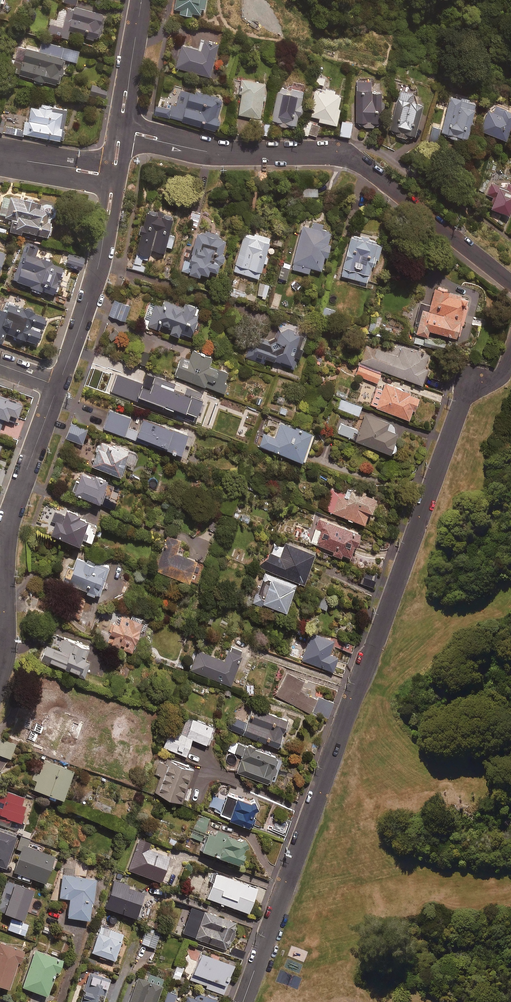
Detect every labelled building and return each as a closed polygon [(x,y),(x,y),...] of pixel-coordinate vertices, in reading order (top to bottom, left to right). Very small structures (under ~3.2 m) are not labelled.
[(76,0),(62,0),(57,21),(51,20),(48,33),(68,38),(70,30),(87,34),(86,36),(99,40),(106,13),(75,6),(77,0),(76,0)] [(176,8),(180,9),(180,13),(200,16),(202,7),(205,8),(206,0),(177,0),(176,8)] [(221,41),(204,36),(200,49),(182,44),(176,66),(211,77),(221,41)] [(79,50),(42,41),(40,50),(26,47),(23,60),(15,58),(12,72),(58,83),(65,58),(77,61),(79,50)] [(323,65),(319,64),(314,82),(323,85),(325,78),(320,77),(323,65)] [(263,99),(267,100),(268,93),(264,93),(266,82),(244,79),(239,114),(260,118),(263,99)] [(364,124),(364,126),(375,126),(375,124),(381,124),(381,91),(371,91),(371,80),(357,80),(357,124),(364,124)] [(107,88),(92,85),(90,95),(105,98),(107,88)] [(413,89),(399,85),(392,114),(394,115),(389,134),(412,140),(421,105),(410,102),(413,89)] [(271,122),(296,128),(299,116),(300,117),(303,104),(301,103),(304,90),(292,88),(292,90),(278,87),(271,122)] [(335,91),(335,89),(325,87),(325,89),(315,88),(310,115),(320,117),(319,121),(337,124),(340,108),(339,108),(341,92),(335,91)] [(177,104),(170,108),(157,104),(154,114),(215,130),(223,99),(181,88),(177,104)] [(440,133),(443,134),(443,136),(461,141),(461,139),(465,140),(474,103),(449,96),(440,133)] [(23,133),(63,140),(65,129),(63,129),(67,109),(56,107),(56,109),(50,108),(51,104),(42,102),(41,106),(31,105),(29,118),(26,118),(23,133)] [(494,105),(492,112),(487,111),(480,132),(504,140),(510,118),(510,111),(494,105)] [(352,122),(342,120),(339,134),(350,136),(352,122)] [(270,122),(264,121),(262,134),(268,135),(270,122)] [(303,121),(300,133),(309,135),(309,133),(317,136),(320,126),(303,121)] [(506,183),(505,188),(489,183),(485,195),(493,197),(489,209),(507,215),(510,202),(510,184),(506,183)] [(318,187),(303,187),(303,196),(318,196),(318,187)] [(3,195),(0,208),(0,214),(12,217),(8,232),(20,235),(21,231),(46,237),(53,207),(3,195)] [(174,216),(149,209),(135,262),(141,264),(143,257),(149,259),(152,248),(165,252),(167,245),(172,247),(175,235),(169,234),(174,216)] [(324,223),(314,220),(312,227),(303,225),(292,268),(309,272),(311,266),(322,269),(326,256),(328,256),(331,244),(328,243),(332,231),(323,228),(324,223)] [(220,264),(223,265),(226,254),(223,253),(227,237),(199,230),(188,272),(200,275),(201,272),(209,274),(210,268),(218,270),(220,264)] [(269,256),(265,255),(271,238),(246,230),(234,270),(259,278),(263,262),(267,263),(269,256)] [(349,278),(348,282),(367,287),(372,265),(375,265),(377,256),(379,256),(383,241),(353,233),(341,276),(349,278)] [(283,242),(273,239),(271,246),(280,249),(283,242)] [(22,261),(26,262),(24,268),(20,267),(15,282),(31,287),(30,290),(39,293),(40,291),(54,295),(63,268),(50,264),(51,263),(24,254),(22,261)] [(82,259),(69,255),(67,261),(81,265),(82,259)] [(291,264),(284,263),(280,278),(287,280),(291,264)] [(247,285),(237,282),(235,288),(245,291),(247,285)] [(260,283),(257,295),(263,296),(262,298),(265,299),(269,285),(260,283)] [(470,298),(436,288),(430,305),(421,302),(412,331),(428,336),(430,329),(458,338),(470,298)] [(131,305),(114,299),(109,314),(125,320),(131,305)] [(170,332),(183,336),(184,334),(192,337),(202,306),(185,301),(184,306),(168,301),(166,307),(155,303),(148,326),(159,329),(161,325),(171,328),(170,332)] [(7,304),(4,312),(0,310),(0,343),(1,344),(5,334),(35,344),(44,317),(7,304)] [(336,309),(324,306),(322,315),(334,318),(336,309)] [(381,317),(372,315),(369,330),(378,332),(381,317)] [(402,321),(392,318),(389,325),(400,328),(402,321)] [(268,342),(252,337),(246,357),(264,363),(267,357),(281,362),(281,364),(294,368),(298,357),(300,357),(304,347),(301,346),(305,334),(300,333),(297,327),(292,323),(284,321),(280,321),(274,324),(268,342)] [(448,345),(426,338),(424,344),(446,351),(448,345)] [(399,356),(367,345),(361,362),(423,384),(428,369),(425,368),(430,354),(403,345),(399,356)] [(213,356),(193,349),(189,361),(181,359),(175,375),(225,392),(228,383),(225,382),(229,372),(209,366),(213,356)] [(381,373),(359,366),(356,375),(378,383),(381,373)] [(383,389),(377,387),(371,404),(377,406),(377,407),(410,419),(414,409),(416,410),(420,398),(410,394),(411,392),(386,383),(383,389)] [(0,397),(0,427),(3,419),(13,423),(20,405),(0,397)] [(362,406),(344,400),(339,413),(358,419),(362,406)] [(181,456),(189,434),(144,418),(139,431),(128,427),(132,417),(111,410),(104,428),(181,456)] [(391,422),(363,411),(355,427),(341,423),(338,433),(392,453),(396,450),(397,448),(397,445),(395,442),(398,433),(395,432),(395,427),(390,424),(391,422)] [(314,433),(280,421),(274,437),(264,434),(260,445),(304,461),(314,433)] [(88,429),(72,423),(67,438),(83,443),(88,429)] [(139,455),(101,441),(93,464),(121,474),(124,466),(133,470),(139,455)] [(76,481),(72,492),(101,502),(103,495),(110,498),(113,489),(106,487),(109,480),(82,471),(79,482),(76,481)] [(373,512),(378,497),(366,493),(367,490),(357,487),(356,489),(348,487),(346,494),(330,488),(328,494),(325,492),(319,507),(365,524),(370,511),(373,512)] [(80,515),(67,510),(65,516),(61,515),(59,521),(57,520),(52,533),(80,543),(89,520),(79,516),(80,515)] [(221,517),(213,514),(209,528),(217,531),(221,517)] [(362,533),(319,519),(311,542),(334,550),(333,554),(342,557),(343,553),(352,556),(355,545),(358,546),(362,533)] [(181,540),(168,535),(156,569),(190,581),(197,560),(177,553),(181,540)] [(317,551),(287,540),(280,558),(267,553),(262,568),(305,584),(317,551)] [(109,567),(78,556),(68,583),(100,594),(109,567)] [(378,574),(365,570),(361,584),(374,587),(378,574)] [(297,584),(265,573),(255,603),(263,605),(264,602),(287,611),(297,584)] [(331,599),(322,596),(318,608),(327,611),(331,599)] [(144,621),(124,613),(119,625),(102,618),(95,637),(133,651),(144,621)] [(335,641),(313,633),(303,660),(334,671),(339,657),(330,654),(335,641)] [(90,647),(64,638),(60,650),(47,645),(41,661),(51,665),(85,677),(90,663),(85,661),(90,647)] [(356,643),(339,638),(336,647),(353,652),(356,643)] [(198,651),(191,672),(231,686),(244,651),(232,647),(227,661),(198,651)] [(301,691),(305,681),(286,673),(276,698),(316,714),(328,719),(335,703),(320,697),(320,698),(301,691)] [(289,720),(254,707),(248,723),(234,718),(230,729),(279,747),(289,720)] [(214,727),(187,717),(182,731),(171,727),(164,747),(187,755),(193,739),(207,744),(214,727)] [(1,740),(0,742),(0,756),(9,759),(15,745),(1,740)] [(272,783),(275,775),(276,775),(279,768),(277,767),(280,760),(278,759),(278,758),(239,743),(235,753),(244,756),(238,772),(269,783),(269,782),(272,783)] [(160,760),(155,773),(160,775),(154,792),(182,802),(194,769),(167,759),(165,762),(160,760)] [(72,771),(44,761),(33,791),(61,801),(72,771)] [(19,827),(20,824),(23,825),(32,801),(6,792),(0,807),(0,817),(11,820),(10,823),(19,827)] [(251,802),(228,794),(221,815),(253,826),(256,816),(254,816),(256,811),(260,809),(256,800),(251,802)] [(210,819),(200,815),(192,838),(201,841),(210,819)] [(28,830),(20,828),(18,835),(26,837),(28,830)] [(0,831),(0,866),(4,868),(15,836),(0,831)] [(237,865),(240,866),(244,856),(241,855),(243,851),(246,850),(242,839),(238,841),(215,832),(213,837),(207,835),(200,852),(237,866),(237,865)] [(29,840),(20,837),(16,849),(21,851),(13,873),(44,884),(53,857),(27,848),(29,840)] [(150,845),(139,840),(127,871),(159,883),(169,858),(148,850),(150,845)] [(56,859),(53,868),(61,870),(63,861),(56,859)] [(74,860),(73,876),(87,877),(87,860),(74,860)] [(256,889),(216,874),(207,899),(247,914),(256,889)] [(67,918),(88,921),(90,903),(92,903),(95,881),(62,876),(59,898),(69,900),(67,918)] [(8,882),(0,903),(0,913),(22,921),(33,891),(8,882)] [(147,904),(139,901),(143,892),(113,882),(104,909),(136,920),(137,917),(142,919),(147,904)] [(234,926),(234,923),(196,910),(192,920),(196,922),(193,930),(197,931),(194,939),(225,950),(226,947),(231,943),(233,938),(234,934),(234,926)] [(27,926),(10,920),(7,930),(23,936),(27,926)] [(123,935),(101,927),(91,953),(113,961),(123,935)] [(160,933),(147,928),(141,944),(154,949),(160,933)] [(0,943),(0,988),(7,990),(17,963),(19,964),(23,952),(0,943)] [(244,952),(232,947),(229,954),(242,959),(244,952)] [(62,961),(36,950),(21,987),(45,997),(55,973),(57,974),(62,961)] [(232,966),(199,955),(190,981),(206,986),(206,989),(223,994),(232,966)] [(183,969),(177,966),(173,978),(179,980),(183,969)] [(89,973),(80,1001),(101,1001),(108,980),(89,973)] [(163,979),(154,976),(151,985),(137,980),(130,1001),(156,1001),(163,979)] [(167,993),(164,1001),(174,1001),(176,996),(167,993)] [(187,993),(184,1001),(216,1001),(187,993)]
